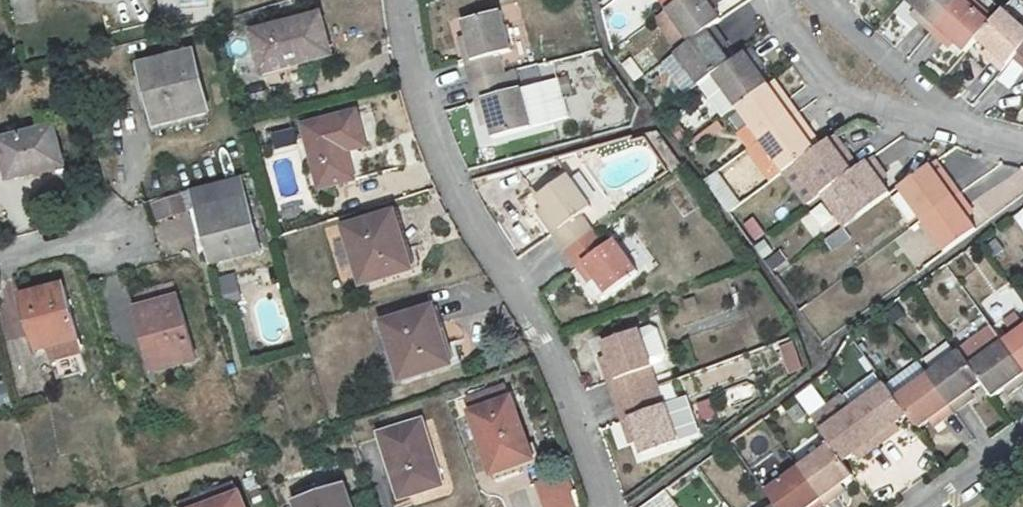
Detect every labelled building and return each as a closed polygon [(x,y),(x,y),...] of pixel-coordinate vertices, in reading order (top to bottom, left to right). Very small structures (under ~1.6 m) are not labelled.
[(656,16),(679,47),(712,23),(729,11),(721,0),(677,0),(656,16)] [(917,7),(913,12),(930,25),(950,0),(908,0),(917,7)] [(972,0),(950,0),(930,25),(947,40),(951,35),(964,46),(974,33),(990,15),(972,0)] [(990,15),(974,33),(989,46),(986,50),(1001,63),(1013,49),(1022,37),(1022,17),(1003,0),(990,15)] [(610,6),(601,9),(607,31),(616,28),(610,6)] [(462,42),(472,80),(509,70),(504,50),(513,48),(503,11),(461,22),(466,41),(462,42)] [(334,13),(262,30),(271,68),(343,51),(334,13)] [(723,40),(712,23),(679,47),(643,73),(648,80),(668,66),(685,91),(701,80),(739,53),(727,37),(723,40)] [(1013,49),(1022,58),(1022,37),(1013,49)] [(753,43),(739,53),(701,80),(725,114),(738,104),(773,80),(761,63),(765,60),(753,43)] [(205,48),(155,59),(158,70),(147,72),(152,97),(161,96),(166,119),(218,108),(205,48)] [(23,49),(10,51),(13,66),(26,64),(23,49)] [(619,63),(634,81),(643,73),(629,55),(619,63)] [(489,117),(495,138),(573,117),(561,75),(514,88),(509,70),(472,80),(483,119),(489,117)] [(784,97),(773,80),(738,104),(760,136),(801,107),(790,92),(784,97)] [(813,123),(801,107),(760,136),(763,140),(754,147),(775,176),(801,157),(821,143),(808,126),(813,123)] [(310,161),(316,190),(363,179),(356,149),(373,145),(364,111),(312,123),(320,159),(310,161)] [(678,119),(670,125),(679,138),(687,132),(678,119)] [(276,132),(278,147),(296,145),(295,130),(276,132)] [(64,131),(8,143),(16,180),(72,167),(64,131)] [(835,132),(821,143),(801,157),(823,189),(863,161),(850,143),(846,147),(835,132)] [(879,149),(863,161),(823,189),(847,222),(899,186),(887,169),(891,165),(879,149)] [(939,156),(903,181),(925,213),(966,184),(955,168),(949,171),(939,156)] [(597,207),(572,175),(537,202),(550,219),(547,221),(570,250),(601,226),(590,213),(597,207)] [(731,175),(721,182),(737,205),(747,198),(731,175)] [(232,178),(186,190),(205,265),(252,254),(232,178)] [(979,202),(966,184),(925,213),(947,246),(983,221),(973,207),(979,202)] [(176,196),(148,204),(153,220),(180,212),(176,196)] [(1015,219),(1022,230),(1022,213),(1015,219)] [(400,214),(349,228),(365,283),(427,266),(421,244),(409,247),(400,214)] [(745,222),(757,236),(764,229),(753,215),(745,222)] [(852,234),(845,224),(825,240),(833,249),(852,234)] [(613,242),(601,226),(570,250),(595,282),(599,279),(613,296),(648,270),(621,236),(613,242)] [(270,240),(261,242),(264,254),(273,251),(270,240)] [(994,240),(985,247),(991,255),(1000,248),(994,240)] [(949,272),(937,280),(943,289),(955,280),(949,272)] [(219,277),(221,303),(238,302),(237,276),(219,277)] [(64,283),(23,294),(37,350),(49,347),(52,360),(82,352),(64,283)] [(134,293),(139,308),(130,311),(147,369),(191,356),(170,283),(134,293)] [(397,374),(448,360),(431,300),(380,315),(397,374)] [(894,305),(884,313),(893,323),(902,315),(894,305)] [(998,340),(1022,374),(1022,373),(1022,322),(998,340)] [(643,327),(603,342),(609,360),(605,362),(619,401),(660,386),(653,366),(657,365),(643,327)] [(775,344),(788,375),(802,370),(790,339),(775,344)] [(967,364),(982,384),(992,397),(1007,385),(1010,390),(1022,380),(1022,374),(998,340),(967,364)] [(956,349),(923,373),(950,411),(969,398),(966,395),(982,384),(967,364),(956,349)] [(912,357),(880,380),(906,417),(916,430),(932,419),(935,423),(950,411),(923,373),(912,357)] [(869,372),(840,393),(876,444),(892,433),(889,429),(906,417),(880,380),(877,383),(869,372)] [(725,389),(729,404),(755,398),(751,382),(725,389)] [(0,385),(0,416),(14,412),(7,384),(0,385)] [(507,386),(468,397),(491,476),(515,469),(513,460),(522,458),(518,443),(523,442),(507,386)] [(660,386),(619,401),(633,438),(637,436),(644,455),(684,440),(670,401),(665,403),(660,386)] [(804,415),(824,442),(840,463),(857,451),(860,455),(876,444),(840,393),(837,391),(804,415)] [(424,417),(382,429),(400,493),(442,482),(424,417)] [(824,442),(792,464),(822,506),(837,496),(834,491),(851,479),(840,463),(824,442)] [(775,506),(821,506),(822,506),(792,464),(760,487),(775,506)] [(250,468),(240,472),(247,493),(257,489),(250,468)] [(296,501),(298,506),(356,506),(354,501),(348,503),(343,487),(296,501)] [(236,491),(195,506),(243,506),(236,491)] [(541,500),(543,506),(573,506),(568,491),(541,500)] [(652,506),(667,506),(670,505),(664,498),(652,506)]
